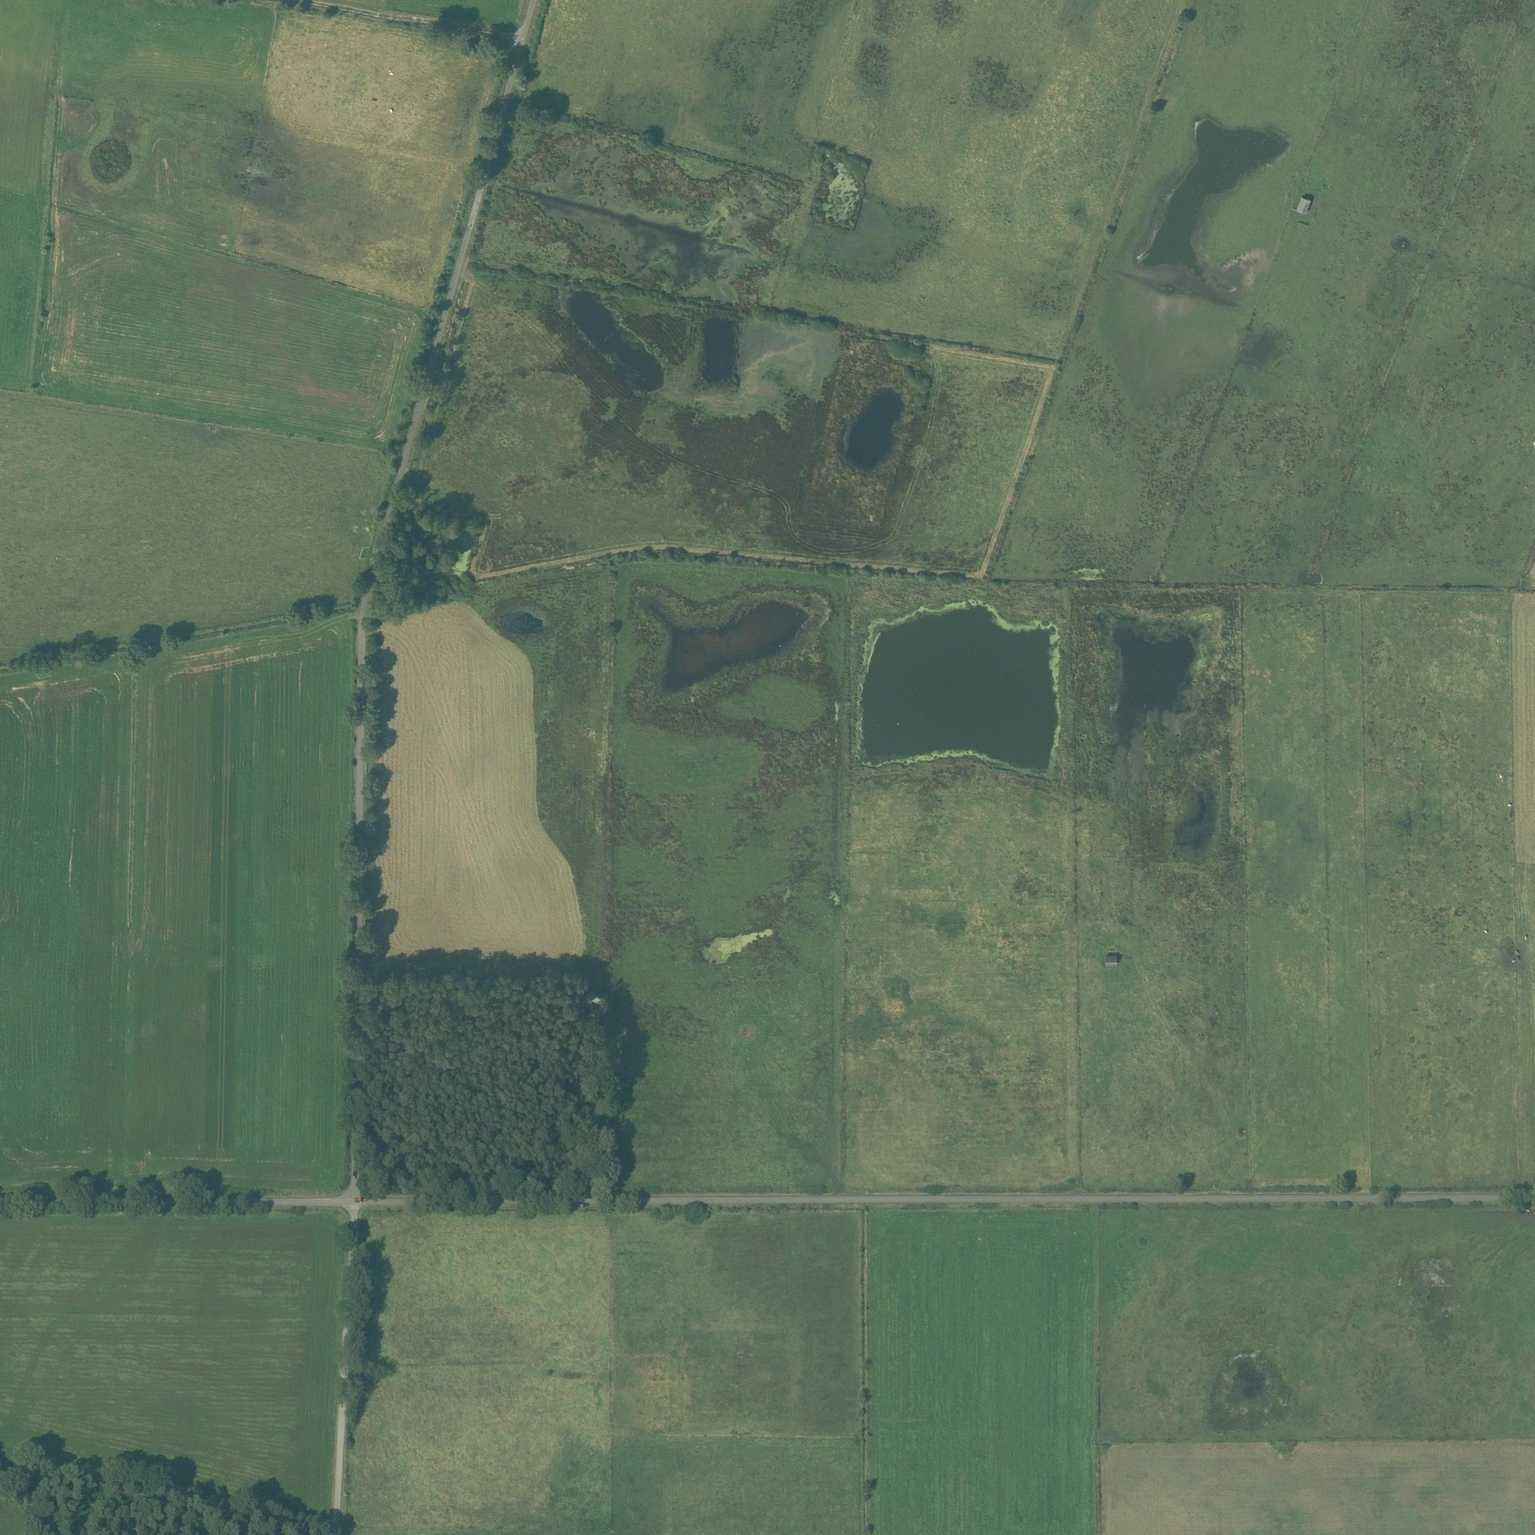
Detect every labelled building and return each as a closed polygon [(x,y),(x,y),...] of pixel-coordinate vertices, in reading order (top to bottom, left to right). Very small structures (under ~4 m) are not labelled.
[(1311,200),(1301,197),(1296,211),(1306,214),(1311,200)] [(1116,955),(1106,955),(1106,964),(1117,963),(1116,955)]
